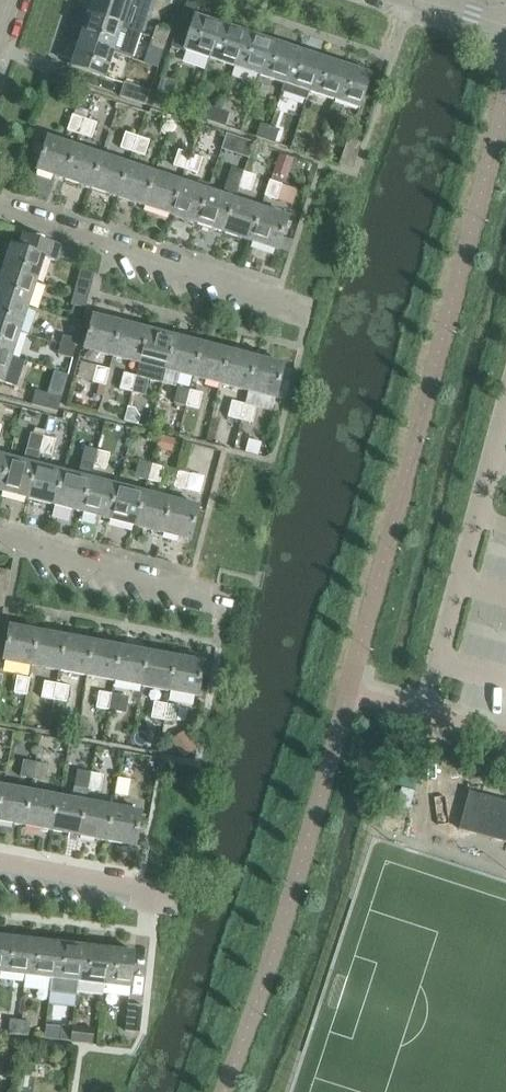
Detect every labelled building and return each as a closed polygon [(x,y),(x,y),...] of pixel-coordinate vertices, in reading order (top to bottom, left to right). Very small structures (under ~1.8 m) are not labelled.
[(83,14),(88,16),(141,34),(149,9),(147,8),(138,5),(140,0),(93,0),(91,5),(86,4),(83,14)] [(133,59),(141,34),(88,16),(79,41),(114,53),(133,59)] [(194,21),(182,17),(172,48),(184,52),(185,50),(209,59),(220,25),(196,17),(194,21)] [(209,59),(210,59),(235,67),(246,34),(220,25),(209,59)] [(153,38),(167,42),(170,32),(156,27),(153,38)] [(246,34),(235,67),(259,75),(270,42),(246,34)] [(167,42),(153,38),(150,47),(163,52),(167,42)] [(105,79),(114,53),(79,41),(71,67),(105,79)] [(259,75),(284,84),(295,50),(270,42),(259,75)] [(307,100),(310,93),(309,92),(320,58),(295,50),(284,84),(281,91),(307,100)] [(345,67),(320,59),(320,58),(309,92),(310,93),(334,101),(345,67)] [(371,75),(345,67),(334,101),(359,109),(371,75)] [(154,102),(168,107),(176,82),(162,77),(154,102)] [(146,105),(150,91),(125,83),(120,97),(146,105)] [(206,120),(216,123),(220,110),(211,106),(206,120)] [(220,110),(216,123),(225,126),(230,113),(220,110)] [(80,134),(85,119),(73,115),(68,130),(80,134)] [(85,119),(80,134),(92,138),(97,123),(85,119)] [(265,140),(270,127),(261,124),(257,137),(265,140)] [(270,127),(265,140),(275,143),(280,130),(270,127)] [(133,152),(138,137),(126,132),(120,148),(133,152)] [(138,137),(133,152),(145,156),(150,141),(138,137)] [(37,171),(65,180),(75,148),(48,139),(37,171)] [(353,169),(361,143),(348,139),(340,165),(353,169)] [(306,154),(316,157),(320,144),(311,140),(306,154)] [(102,157),(75,148),(65,180),(91,189),(102,157)] [(186,170),(191,154),(179,150),(173,166),(186,170)] [(191,154),(186,170),(198,174),(203,158),(191,154)] [(91,189),(118,198),(129,166),(102,157),(91,189)] [(155,175),(129,166),(118,198),(145,207),(155,175)] [(222,197),(208,193),(208,192),(197,224),(224,233),(234,201),(235,201),(239,188),(239,187),(244,172),(232,168),(222,197)] [(244,172),(239,187),(239,188),(251,192),(256,176),(244,172)] [(145,207),(170,215),(181,183),(155,175),(145,207)] [(196,189),(182,184),(181,183),(170,215),(197,224),(208,192),(208,193),(210,185),(199,181),(196,189)] [(270,181),(265,196),(277,200),(282,185),(270,181)] [(262,210),(235,201),(234,201),(224,233),(251,242),(262,210)] [(262,210),(251,242),(279,251),(289,219),(262,210)] [(2,272),(36,283),(45,256),(57,260),(62,244),(21,230),(15,248),(10,246),(2,272)] [(88,299),(95,273),(81,270),(74,295),(88,299)] [(2,272),(0,278),(0,299),(28,308),(36,283),(2,272)] [(88,299),(74,295),(72,305),(85,308),(88,299)] [(0,299),(0,326),(20,333),(28,308),(0,299)] [(85,350),(113,357),(122,324),(94,317),(85,350)] [(140,364),(149,331),(122,324),(113,357),(140,364)] [(0,326),(0,354),(12,358),(20,333),(0,326)] [(140,364),(137,377),(133,393),(145,396),(149,380),(164,384),(167,371),(176,339),(149,331),(140,364)] [(61,345),(75,349),(77,340),(63,336),(61,345)] [(195,378),(203,346),(176,339),(167,371),(195,378)] [(75,349),(61,345),(58,355),(72,358),(75,349)] [(222,386),(230,353),(203,346),(195,378),(222,386)] [(249,393),(258,360),(230,353),(222,386),(249,393)] [(0,354),(0,382),(4,383),(12,358),(0,354)] [(285,367),(258,360),(249,393),(277,400),(285,367)] [(93,383),(106,386),(110,370),(97,367),(93,383)] [(133,393),(137,377),(124,373),(120,390),(133,393)] [(187,407),(191,391),(178,387),(174,404),(187,407)] [(36,391),(33,405),(58,412),(62,398),(36,391)] [(191,391),(187,407),(199,410),(203,394),(191,391)] [(241,421),(246,405),(232,401),(228,418),(241,421)] [(246,405),(241,421),(253,424),(257,408),(246,405)] [(40,453),(45,437),(32,433),(24,463),(10,459),(1,493),(28,500),(37,466),(40,453)] [(45,437),(40,453),(52,456),(56,440),(45,437)] [(94,467),(99,451),(85,447),(78,477),(64,473),(55,507),(83,514),(91,480),(94,467)] [(99,451),(94,467),(106,470),(111,454),(99,451)] [(0,457),(0,492),(1,493),(10,459),(0,457)] [(149,481),(153,465),(139,461),(135,478),(149,481)] [(153,465),(149,481),(160,484),(165,468),(153,465)] [(28,500),(55,507),(64,473),(37,466),(28,500)] [(175,488),(187,491),(191,475),(179,472),(175,488)] [(83,514),(109,521),(118,487),(91,480),(83,514)] [(109,521),(137,528),(146,494),(118,487),(109,521)] [(164,535),(173,501),(146,494),(137,528),(164,535)] [(201,508),(173,501),(164,535),(192,542),(201,508)] [(6,599),(11,572),(0,570),(0,598),(6,599)] [(32,666),(38,633),(10,628),(4,661),(32,666)] [(60,672),(66,638),(38,633),(32,666),(60,672)] [(88,677),(94,643),(66,638),(60,672),(88,677)] [(115,682),(121,648),(94,643),(88,677),(115,682)] [(143,687),(149,653),(121,648),(115,682),(143,687)] [(149,653),(143,687),(170,692),(177,658),(149,653)] [(205,664),(177,658),(170,692),(199,697),(205,664)] [(17,677),(14,693),(27,696),(31,679),(17,677)] [(54,701),(58,684),(45,682),(41,698),(54,701)] [(58,684),(54,701),(67,703),(70,686),(58,684)] [(109,711),(112,694),(100,692),(97,708),(109,711)] [(112,694),(109,711),(122,713),(125,697),(112,694)] [(165,721),(168,704),(155,702),(152,718),(165,721)] [(168,704),(165,721),(177,723),(180,707),(168,704)] [(33,779),(36,763),(24,760),(20,777),(33,779)] [(36,763),(33,779),(46,782),(49,765),(36,763)] [(89,790),(92,773),(79,771),(75,787),(89,790)] [(92,773),(89,790),(101,792),(104,776),(92,773)] [(116,794),(128,797),(131,781),(119,778),(116,794)] [(59,798),(52,832),(80,837),(87,803),(89,790),(75,787),(73,800),(59,798)] [(24,826),(31,793),(4,788),(0,809),(0,822),(24,826)] [(505,843),(505,801),(469,792),(459,830),(505,843)] [(24,826),(25,827),(52,832),(59,798),(31,793),(24,826)] [(80,837),(108,842),(114,808),(87,803),(80,837)] [(143,813),(114,808),(108,842),(137,847),(143,813)] [(0,974),(25,977),(29,941),(3,938),(0,963),(0,974)] [(25,977),(26,977),(24,989),(50,992),(56,944),(29,941),(25,977)] [(77,993),(78,983),(82,947),(56,944),(50,992),(77,995),(77,993)] [(78,983),(77,993),(103,996),(103,993),(104,986),(108,950),(82,947),(78,983)] [(108,950),(104,986),(131,989),(135,953),(108,950)] [(140,1033),(143,1006),(128,1005),(125,1031),(140,1033)] [(19,1036),(20,1021),(10,1020),(8,1035),(19,1036)] [(20,1021),(19,1036),(29,1037),(30,1022),(20,1021)] [(46,1025),(45,1039),(71,1042),(73,1026),(63,1025),(63,1027),(46,1025)] [(71,1042),(81,1043),(92,1045),(94,1029),(73,1026),(71,1042)]
